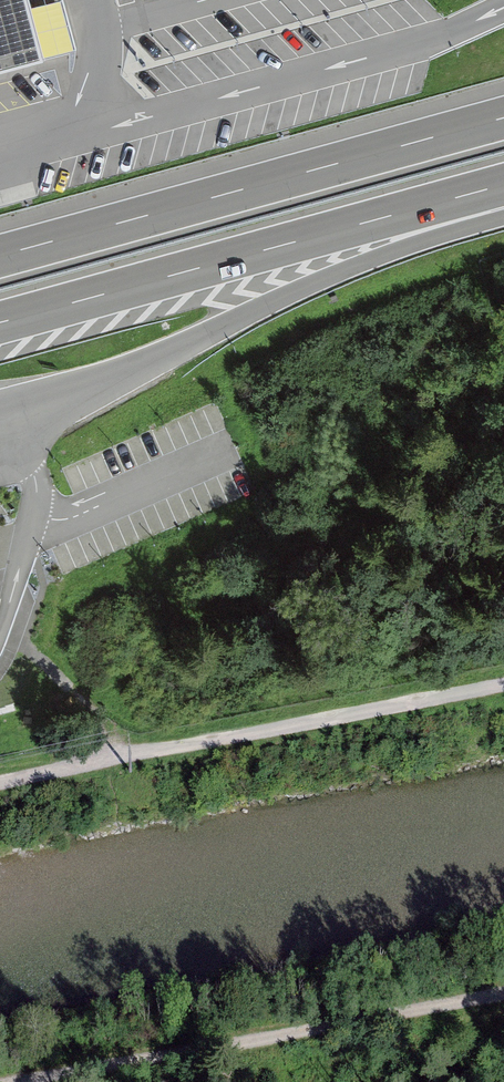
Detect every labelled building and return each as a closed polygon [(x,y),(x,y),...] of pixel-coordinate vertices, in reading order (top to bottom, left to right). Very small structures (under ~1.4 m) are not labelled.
[(42,60),(25,0),(0,0),(0,71),(42,60)]
